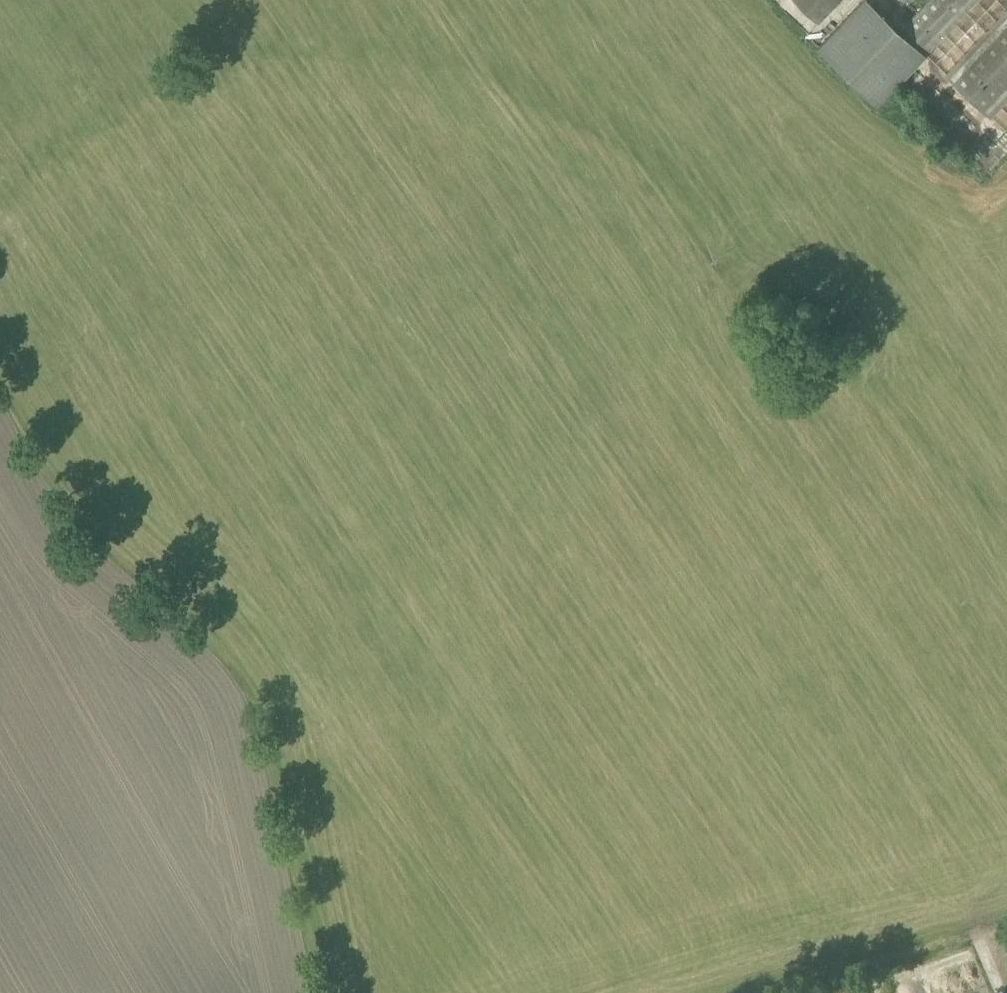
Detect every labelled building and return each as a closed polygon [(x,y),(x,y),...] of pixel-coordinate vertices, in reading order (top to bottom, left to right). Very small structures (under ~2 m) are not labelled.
[(819,23),(840,0),(794,0),(819,23)] [(903,27),(928,51),(977,0),(929,0),(903,27)] [(1006,100),(1006,9),(945,74),(990,117),(1006,100)] [(890,984),(892,992),(949,992),(944,971),(890,984)]
